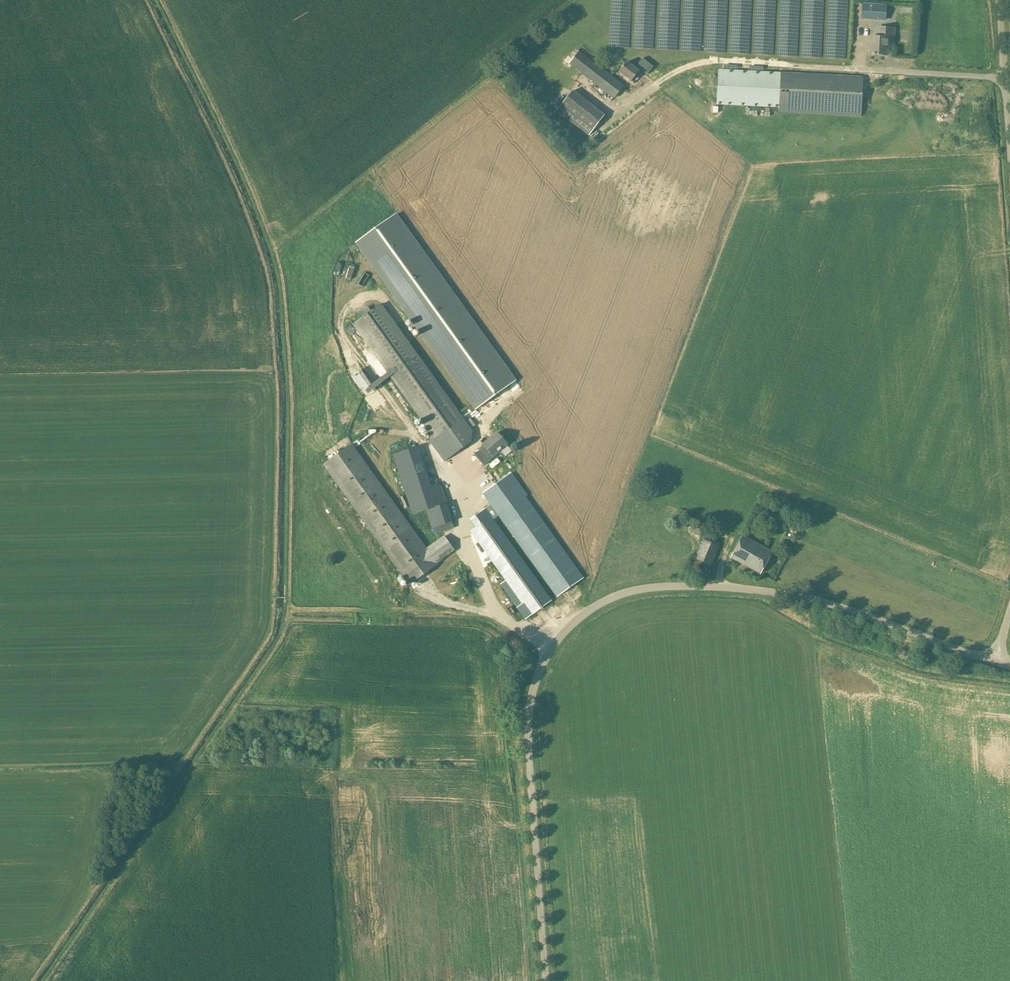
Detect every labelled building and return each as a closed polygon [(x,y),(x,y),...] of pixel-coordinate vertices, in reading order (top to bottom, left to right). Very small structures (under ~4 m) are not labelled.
[(860,19),(886,20),(886,3),(861,3),(860,19)] [(877,38),(871,37),(870,55),(887,56),(887,50),(893,50),(895,29),(877,28),(877,38)] [(624,86),(579,51),(569,65),(614,99),(624,86)] [(637,64),(647,73),(653,67),(643,57),(637,64)] [(627,63),(619,73),(631,82),(639,72),(627,63)] [(863,78),(781,74),(719,70),(717,105),(779,108),(778,112),(861,117),(863,78)] [(605,115),(572,90),(556,111),(589,136),(605,115)] [(396,214),(356,243),(475,410),(516,381),(396,214)] [(473,432),(464,418),(381,304),(352,324),(429,431),(427,432),(431,439),(429,441),(444,462),(446,460),(471,442),(473,432)] [(484,446),(481,449),(474,455),(484,466),(494,457),(493,457),(507,445),(497,433),(483,445),(484,446)] [(444,536),(426,549),(352,445),(323,465),(410,586),(438,565),(437,564),(455,550),(444,536)] [(454,528),(447,504),(441,485),(432,488),(424,462),(424,463),(418,447),(393,455),(406,495),(412,516),(427,511),(434,534),(454,528)] [(512,473),(482,494),(558,600),(586,580),(525,496),(527,495),(512,473)] [(526,620),(531,617),(553,601),(494,519),(490,514),(485,508),(470,520),(476,528),(470,532),(478,543),(505,581),(500,584),(526,620)] [(743,537),(731,558),(760,574),(772,553),(743,537)] [(720,547),(703,540),(695,559),(693,558),(686,575),(699,580),(705,564),(711,567),(720,547)]
